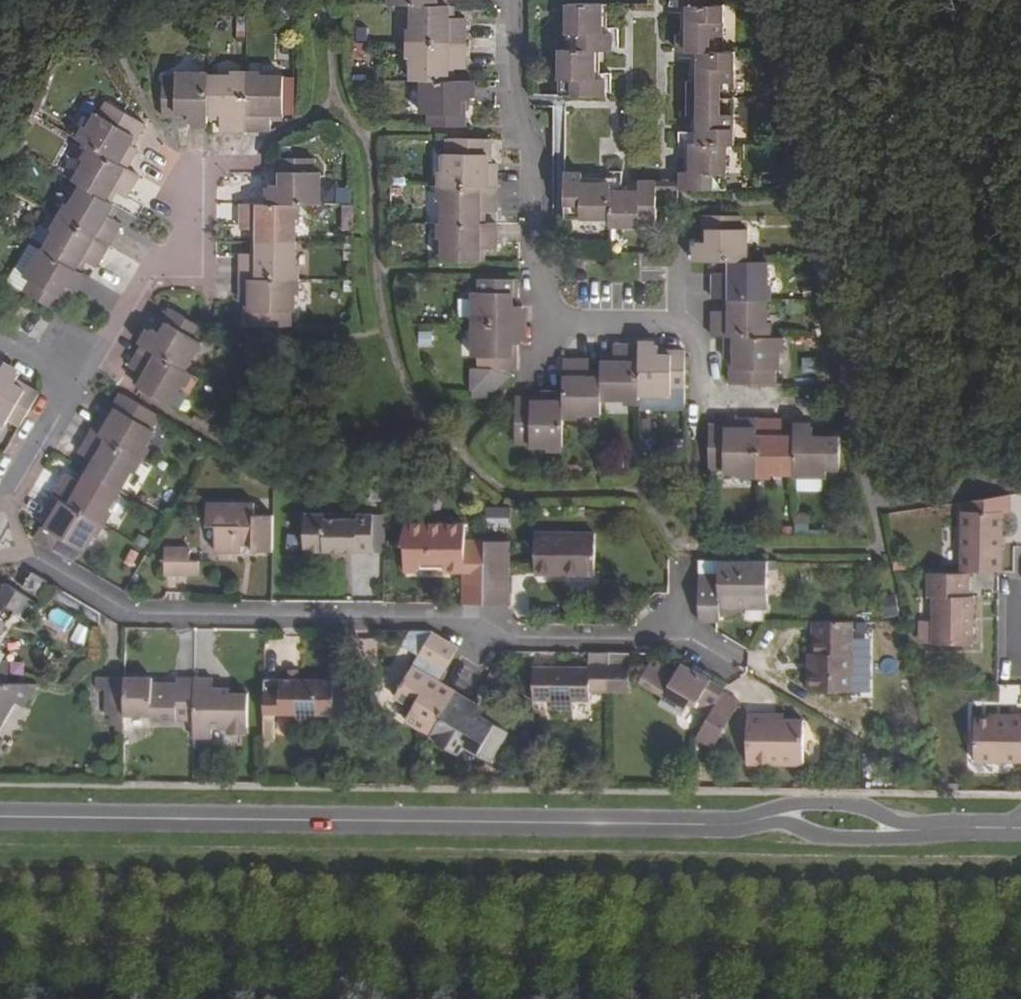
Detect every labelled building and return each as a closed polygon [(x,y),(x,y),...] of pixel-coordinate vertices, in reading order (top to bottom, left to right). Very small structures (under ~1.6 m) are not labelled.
[(681,190),(721,191),(721,174),(728,174),(728,144),(735,144),(736,114),(728,114),(729,98),(728,82),(736,83),(737,53),(726,52),(724,50),(718,50),(718,34),(725,35),(725,6),(712,6),(712,0),(676,0),(676,5),(688,6),(688,24),(688,34),(678,34),(678,50),(699,51),(699,72),(699,80),(689,80),(688,116),(699,116),(699,123),(699,143),(691,144),(691,163),(691,171),(681,171),(681,190)] [(568,81),(568,97),(604,98),(605,80),(595,80),(596,62),(596,50),(611,50),(612,35),(603,35),(603,21),(603,5),(569,4),(568,34),(576,35),(576,50),(562,50),(561,80),(568,81)] [(410,5),(410,43),(466,43),(466,30),(466,19),(450,17),(450,6),(446,6),(410,5)] [(410,43),(410,81),(420,81),(450,81),(450,67),(466,67),(466,57),(466,43),(410,43)] [(162,85),(162,114),(189,114),(189,119),(189,124),(208,124),(208,115),(208,78),(208,74),(175,73),(175,82),(162,82),(162,85)] [(208,78),(208,115),(221,114),(221,131),(246,131),(247,77),(208,78)] [(247,77),(246,131),(271,132),(271,116),(282,115),(283,78),(247,77)] [(427,114),(428,126),(462,126),(463,110),(463,100),(467,100),(472,100),(471,82),(450,81),(420,81),(420,114),(427,114)] [(92,149),(126,170),(138,150),(133,146),(145,126),(124,113),(107,103),(100,116),(95,114),(79,141),(92,149)] [(442,154),(442,186),(498,187),(498,164),(492,164),(492,152),(492,140),(477,140),(447,140),(447,154),(442,154)] [(81,186),(107,201),(113,191),(126,198),(139,177),(126,170),(92,149),(73,181),(81,186)] [(272,186),(272,205),(296,205),(321,205),(321,173),(315,173),(315,159),(282,159),(282,186),(272,186)] [(583,175),(566,174),(566,212),(583,212),(583,218),(611,219),(611,192),(611,185),(597,185),(583,184),(583,175)] [(611,192),(611,219),(611,226),(642,226),(642,221),(658,220),(658,190),(658,181),(642,181),(641,187),(641,192),(611,192)] [(61,219),(109,246),(122,224),(108,216),(114,206),(107,201),(81,186),(61,219)] [(442,186),(443,225),(481,225),(482,213),(497,213),(497,199),(498,187),(442,186)] [(260,230),(260,243),(296,243),(296,205),(272,205),(243,205),(243,230),(260,230)] [(698,242),(698,261),(731,261),(747,261),(747,230),(740,229),(740,217),(708,217),(707,243),(704,243),(698,242)] [(44,251),(76,270),(82,259),(96,268),(109,246),(61,219),(44,251)] [(443,225),(442,262),(480,263),(481,250),(497,250),(497,235),(497,225),(481,225),(443,225)] [(30,243),(7,282),(23,292),(29,281),(24,277),(41,249),(30,243)] [(243,254),(243,280),(296,280),(296,243),(260,243),(259,254),(243,254)] [(23,292),(53,310),(67,285),(70,288),(75,291),(84,275),(76,270),(44,251),(41,249),(24,277),(29,281),(23,292)] [(714,274),(714,298),(730,299),(767,299),(767,262),(747,261),(731,261),(730,269),(730,274),(714,274)] [(248,302),(248,326),(291,327),(291,312),(296,312),(296,280),(243,280),(242,302),(248,302)] [(473,291),(471,325),(523,326),(523,307),(518,307),(518,291),(518,280),(479,280),(479,292),(473,291)] [(714,312),(714,336),(726,337),(766,337),(767,299),(730,299),(730,305),(730,312),(714,312)] [(143,346),(184,371),(201,343),(196,340),(202,328),(175,312),(162,334),(157,331),(153,329),(143,346)] [(517,353),(517,344),(523,344),(523,326),(471,325),(471,357),(479,358),(478,370),(476,370),(476,392),(494,392),(509,376),(510,371),(517,371),(517,353)] [(732,360),(731,384),(775,385),(775,371),(780,371),(780,337),(766,337),(726,337),(726,355),(726,360),(732,360)] [(138,386),(171,406),(189,373),(184,371),(143,346),(129,368),(143,376),(138,386)] [(602,378),(602,402),(640,402),(640,396),(641,347),(625,346),(615,346),(615,363),(602,362),(602,378)] [(641,347),(640,396),(671,397),(671,390),(685,390),(685,357),(660,356),(660,351),(659,346),(641,347)] [(565,393),(565,417),(602,417),(602,402),(602,378),(590,378),(590,361),(578,361),(565,361),(565,393)] [(20,427),(40,394),(16,380),(19,376),(3,367),(0,371),(0,421),(6,425),(9,421),(20,427)] [(530,449),(564,449),(565,417),(565,393),(552,393),(542,392),(542,399),(531,400),(517,399),(516,412),(515,445),(530,445),(530,449)] [(92,433),(139,460),(155,432),(151,429),(159,416),(121,395),(109,416),(103,413),(92,433)] [(710,426),(710,470),(724,470),(724,475),(756,475),(757,420),(735,420),(735,426),(724,426),(710,426)] [(757,420),(756,475),(794,476),(795,436),(783,436),(783,429),(783,420),(757,420)] [(794,476),(794,478),(825,479),(825,471),(840,472),(839,436),(814,436),(814,432),(814,428),(795,428),(795,436),(794,476)] [(88,472),(120,491),(139,460),(92,433),(80,453),(94,462),(88,472)] [(54,496),(100,523),(120,491),(88,472),(82,483),(67,474),(54,496)] [(1002,571),(1002,512),(1009,512),(1009,495),(967,502),(967,512),(963,511),(962,571),(1002,571)] [(36,540),(73,562),(80,550),(84,552),(100,523),(54,496),(43,515),(48,519),(36,540)] [(253,552),(273,551),(273,518),(255,518),(255,506),(208,505),(208,527),(217,527),(216,554),(241,554),(242,555),(246,554),(248,552),(248,546),(253,546),(253,552)] [(514,523),(514,508),(489,508),(490,524),(514,523)] [(302,517),(302,548),(310,554),(372,554),(372,518),(355,518),(355,523),(323,522),(324,517),(302,517)] [(405,546),(404,572),(419,572),(420,567),(445,568),(447,573),(465,573),(485,573),(485,541),(466,540),(466,526),(405,525),(400,546),(405,546)] [(536,534),(536,575),(594,576),(594,535),(536,534)] [(485,573),(484,605),(508,606),(509,541),(485,541),(485,573)] [(1020,575),(1020,546),(1012,548),(1016,575),(1020,575)] [(166,549),(166,577),(200,577),(200,562),(190,562),(190,550),(166,549)] [(699,575),(699,621),(720,621),(720,612),(744,613),(744,605),(770,606),(770,562),(719,561),(720,576),(699,575)] [(923,620),(923,642),(971,642),(971,595),(966,595),(966,573),(919,572),(919,595),(924,595),(923,620)] [(465,573),(464,605),(484,605),(485,573),(465,573)] [(23,589),(38,598),(47,583),(32,574),(23,589)] [(32,601),(8,582),(0,593),(0,599),(21,615),(32,601)] [(894,595),(881,595),(881,614),(894,614),(894,595)] [(923,642),(923,620),(910,620),(909,642),(923,642)] [(810,670),(809,692),(851,694),(852,623),(816,623),(815,646),(815,647),(815,670),(810,670)] [(407,721),(431,735),(455,693),(439,682),(459,649),(432,632),(411,632),(402,647),(419,658),(395,697),(414,709),(407,721)] [(535,668),(535,701),(553,701),(553,711),(573,711),(573,702),(592,702),(592,692),(609,693),(610,655),(590,654),(590,668),(535,668)] [(610,655),(609,693),(632,693),(632,654),(610,655)] [(688,698),(712,711),(723,693),(725,689),(711,681),(713,675),(704,670),(701,675),(679,663),(674,672),(651,658),(639,678),(662,691),(658,698),(680,711),(688,698)] [(8,684),(9,664),(0,663),(0,684),(8,684)] [(106,710),(125,710),(125,679),(107,679),(106,710)] [(125,710),(124,713),(152,713),(152,726),(194,726),(195,680),(177,680),(176,687),(152,687),(152,679),(125,679),(125,710)] [(265,679),(265,717),(297,717),(297,727),(318,727),(318,718),(334,718),(335,680),(265,679)] [(194,726),(194,744),(212,744),(213,734),(228,734),(228,739),(248,739),(249,699),(230,699),(215,699),(215,693),(214,680),(195,680),(194,726)] [(351,680),(335,680),(334,718),(351,718),(351,680)] [(17,704),(25,708),(39,684),(8,684),(0,684),(0,754),(10,736),(0,731),(17,704)] [(465,747),(492,762),(509,733),(485,719),(473,712),(477,704),(455,693),(431,735),(429,737),(461,755),(465,747)] [(712,711),(696,739),(720,738),(739,704),(723,693),(712,711)] [(477,704),(473,712),(485,719),(489,711),(477,704)] [(106,719),(125,719),(124,713),(125,710),(106,710),(106,719)] [(974,761),(1020,761),(1020,715),(1009,715),(1009,718),(975,718),(974,761)] [(748,717),(748,765),(804,766),(804,721),(785,722),(770,722),(770,717),(748,717)]
